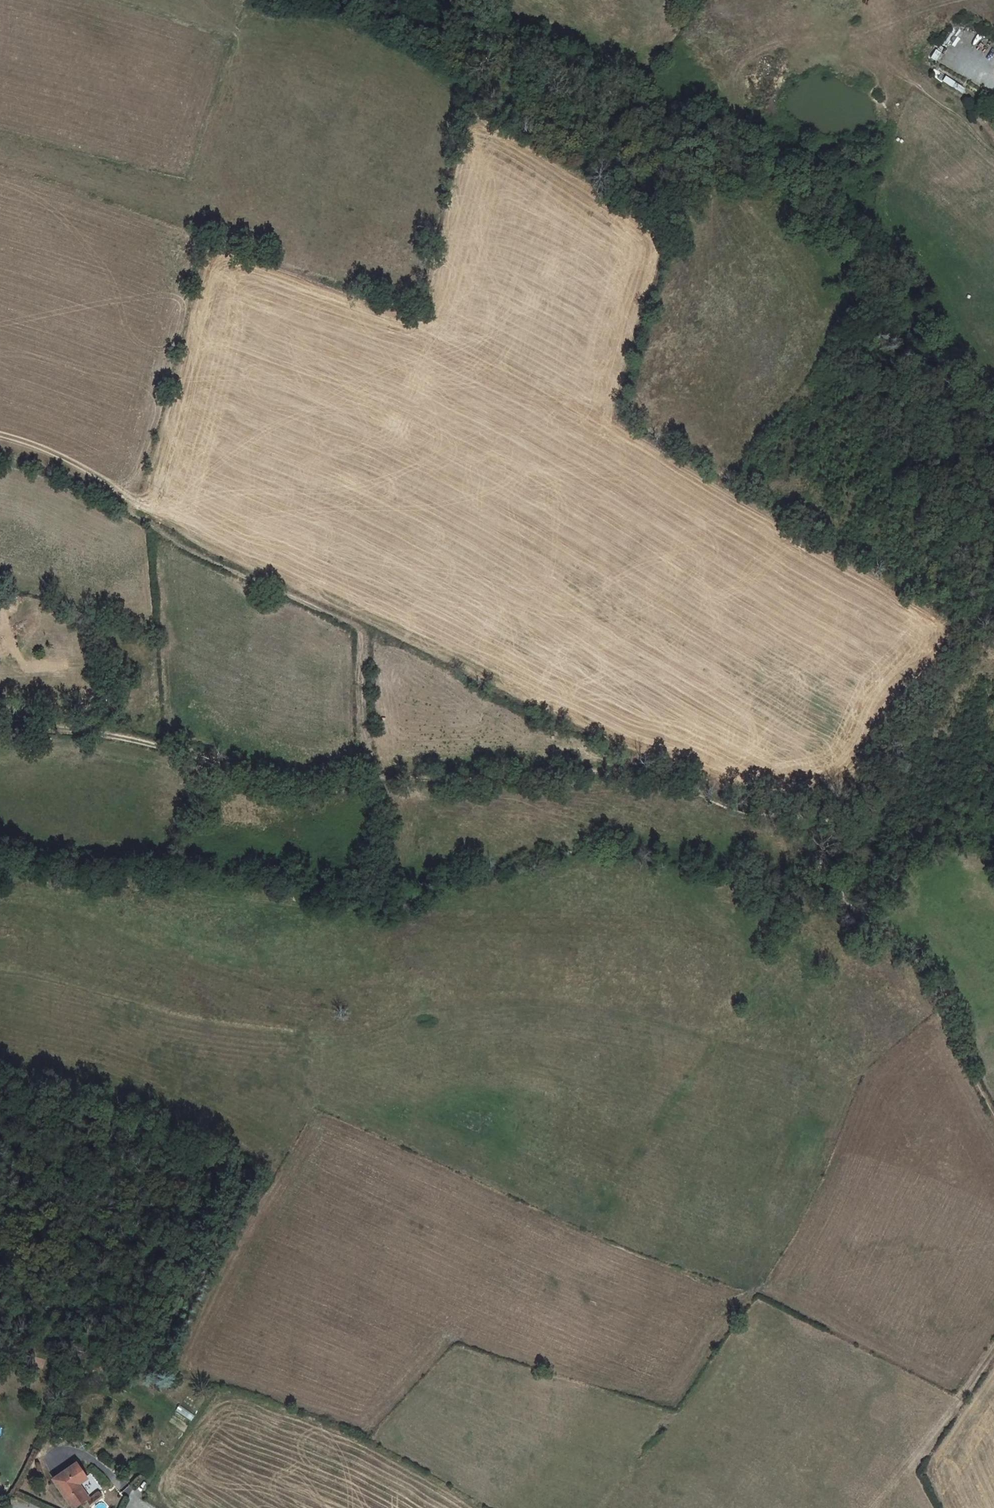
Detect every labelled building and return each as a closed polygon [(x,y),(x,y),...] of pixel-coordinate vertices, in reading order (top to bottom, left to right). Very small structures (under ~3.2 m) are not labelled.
[(72,1469),(51,1488),(68,1507),(79,1507),(85,1504),(76,1492),(85,1484),(72,1469)]
